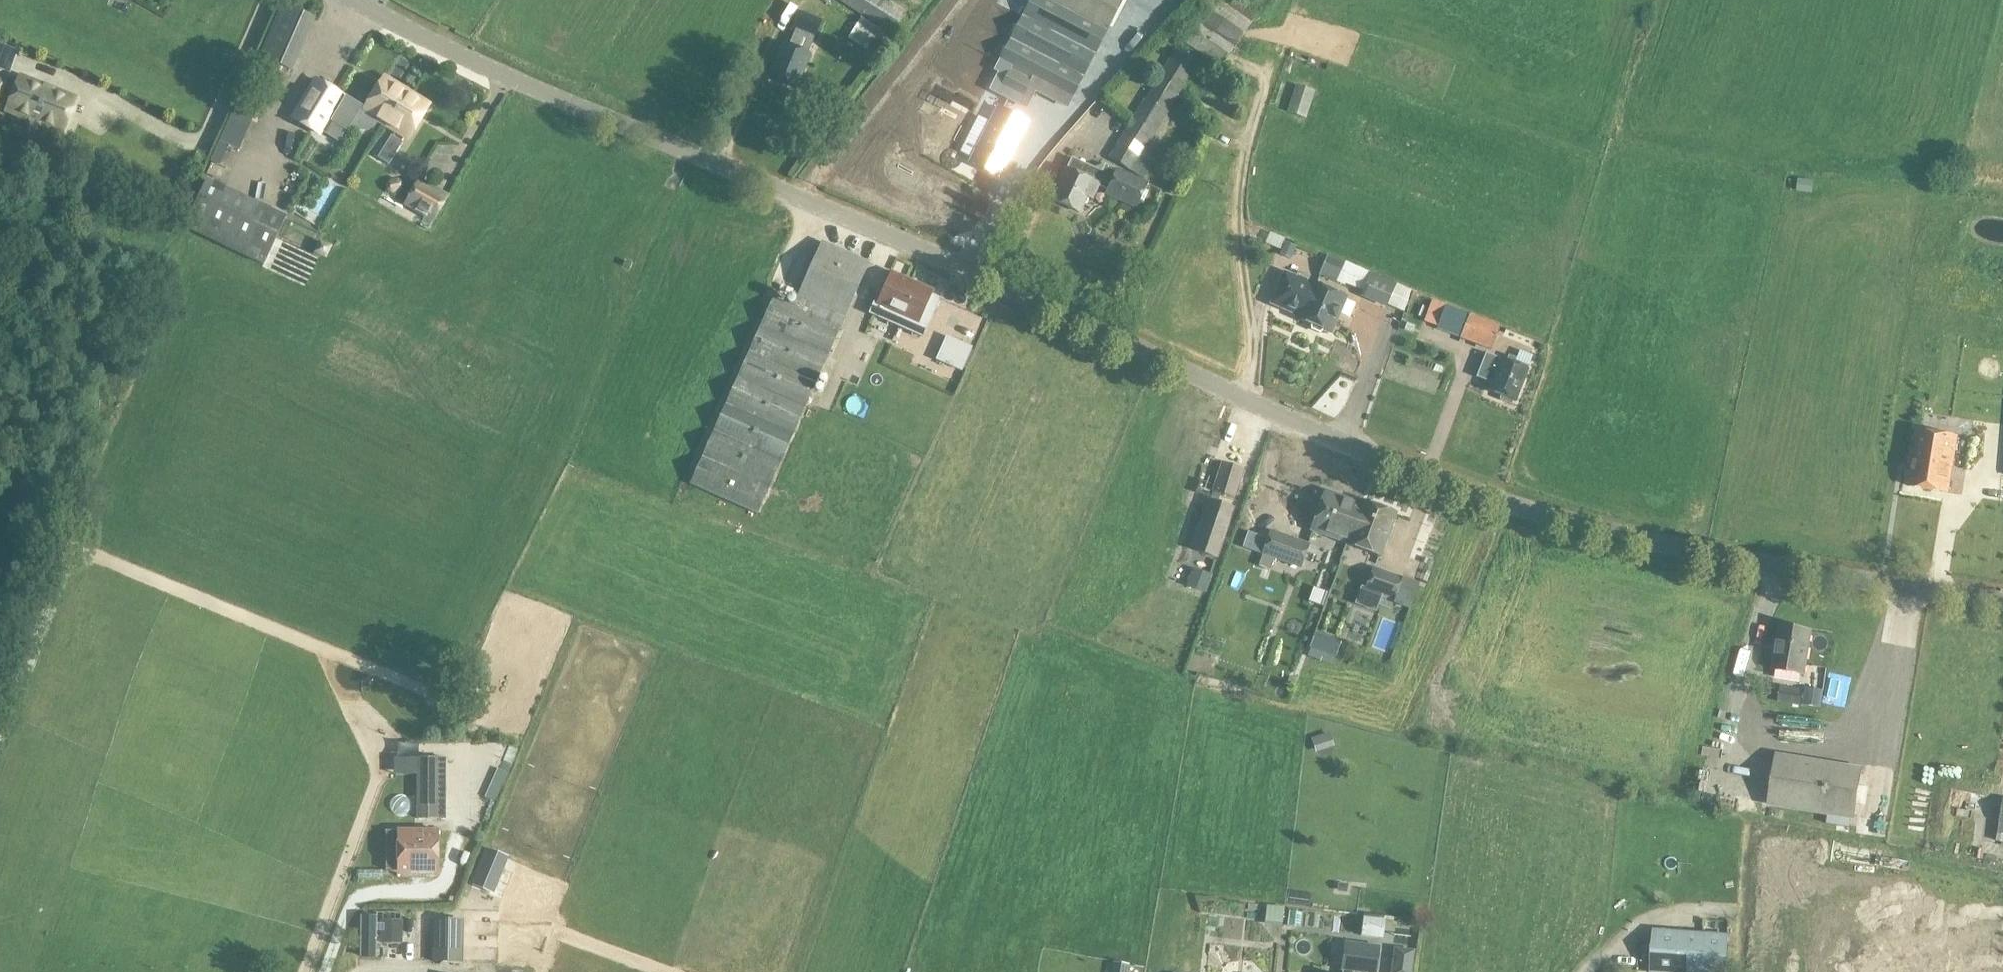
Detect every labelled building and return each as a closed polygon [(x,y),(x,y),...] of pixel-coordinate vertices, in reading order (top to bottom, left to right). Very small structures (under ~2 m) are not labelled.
[(907,9),(892,0),(844,0),(892,31),(907,9)] [(1012,72),(999,98),(1019,108),(1032,82),(1071,102),(1123,0),(1029,0),(996,65),(1012,72)] [(1180,41),(1220,68),(1249,25),(1212,0),(1207,0),(1180,41)] [(309,18),(281,6),(258,56),(287,69),(309,18)] [(813,40),(821,21),(799,11),(791,30),(813,40)] [(810,55),(782,44),(769,77),(796,88),(810,55)] [(393,45),(387,60),(398,64),(404,49),(393,45)] [(1130,173),(1142,152),(1197,64),(1175,50),(1106,160),(1130,173)] [(61,135),(74,102),(49,92),(48,93),(41,91),(42,89),(16,79),(11,92),(2,89),(3,86),(0,85),(0,108),(4,110),(3,112),(61,135)] [(374,120),(384,127),(404,93),(382,80),(363,111),(314,81),(291,119),(316,134),(330,112),(333,114),(332,116),(348,126),(349,124),(355,128),(361,130),(367,129),(371,125),(374,120)] [(1287,109),(1304,115),(1313,90),(1296,84),(1287,109)] [(404,93),(384,127),(394,133),(403,138),(405,140),(426,107),(404,93)] [(1026,122),(998,108),(971,162),(999,176),(1026,122)] [(401,141),(403,138),(394,133),(392,136),(391,135),(377,158),(389,165),(403,142),(401,141)] [(463,135),(438,179),(453,187),(478,144),(463,135)] [(1142,152),(1130,173),(1141,181),(1154,160),(1142,152)] [(1091,200),(1097,185),(1096,185),(1102,173),(1071,159),(1052,201),(1079,213),(1086,198),(1091,200)] [(1106,164),(1102,173),(1096,185),(1097,185),(1106,189),(1103,195),(1135,211),(1148,185),(1106,164)] [(403,206),(433,224),(450,196),(419,178),(403,206)] [(260,265),(282,218),(205,181),(183,229),(260,265)] [(1273,238),(1278,226),(1263,221),(1259,232),(1273,238)] [(1296,246),(1285,242),(1279,256),(1290,261),(1296,246)] [(792,310),(773,301),(691,486),(757,515),(869,264),(822,244),(792,310)] [(1354,267),(1328,256),(1320,275),(1346,286),(1354,267)] [(1271,304),(1297,316),(1296,318),(1310,325),(1311,330),(1319,333),(1323,330),(1330,333),(1339,313),(1348,318),(1354,304),(1344,300),(1345,298),(1314,285),(1314,286),(1306,283),(1309,277),(1298,272),(1295,278),(1284,273),(1271,304)] [(939,299),(931,295),(932,292),(892,274),(879,305),(872,302),(867,313),(922,337),(939,299)] [(1373,276),(1364,297),(1388,307),(1397,286),(1373,276)] [(1437,329),(1459,338),(1467,314),(1432,301),(1424,321),(1438,327),(1437,329)] [(1467,314),(1459,338),(1491,351),(1501,328),(1467,314)] [(948,366),(960,372),(971,348),(958,342),(948,366)] [(1490,382),(1487,391),(1500,396),(1499,400),(1509,404),(1511,401),(1514,402),(1526,371),(1485,354),(1475,378),(1476,379),(1476,378),(1485,381),(1485,380),(1490,382)] [(1947,493),(1956,438),(1918,431),(1908,487),(1947,493)] [(1243,469),(1220,462),(1211,491),(1233,498),(1243,469)] [(1310,530),(1346,543),(1360,505),(1324,492),(1310,530)] [(1209,500),(1205,514),(1193,552),(1215,559),(1231,507),(1209,500)] [(1360,505),(1346,543),(1346,544),(1379,556),(1394,513),(1361,502),(1360,505)] [(1309,545),(1271,530),(1261,556),(1263,557),(1260,566),(1271,570),(1275,559),(1300,569),(1309,545)] [(1402,579),(1373,567),(1365,588),(1361,587),(1355,604),(1375,613),(1378,606),(1390,610),(1402,579)] [(1192,569),(1186,587),(1206,593),(1212,575),(1192,569)] [(1810,631),(1780,627),(1773,672),(1803,676),(1810,631)] [(1322,637),(1314,633),(1309,646),(1318,649),(1322,637)] [(1780,686),(1777,701),(1801,705),(1804,690),(1780,686)] [(437,819),(437,759),(417,759),(417,819),(437,819)] [(1860,774),(1776,760),(1768,808),(1852,822),(1860,774)] [(397,831),(397,863),(397,875),(437,875),(437,831),(397,831)] [(458,849),(458,859),(477,859),(477,849),(458,849)] [(494,895),(508,859),(487,850),(481,865),(489,868),(480,889),(494,895)] [(1259,894),(1258,909),(1277,911),(1278,896),(1259,894)] [(1293,915),(1293,900),(1281,900),(1281,915),(1293,915)] [(1385,920),(1363,918),(1360,936),(1382,939),(1385,920)] [(384,943),(402,943),(403,921),(385,921),(384,943)] [(434,961),(464,962),(465,922),(435,921),(434,961)] [(1728,934),(1652,929),(1649,971),(1726,971),(1728,934)] [(1342,971),(1376,971),(1379,946),(1345,943),(1342,971)] [(473,956),(473,971),(513,971),(513,957),(473,956)] [(1114,963),(1112,971),(1126,971),(1128,965),(1114,963)]
